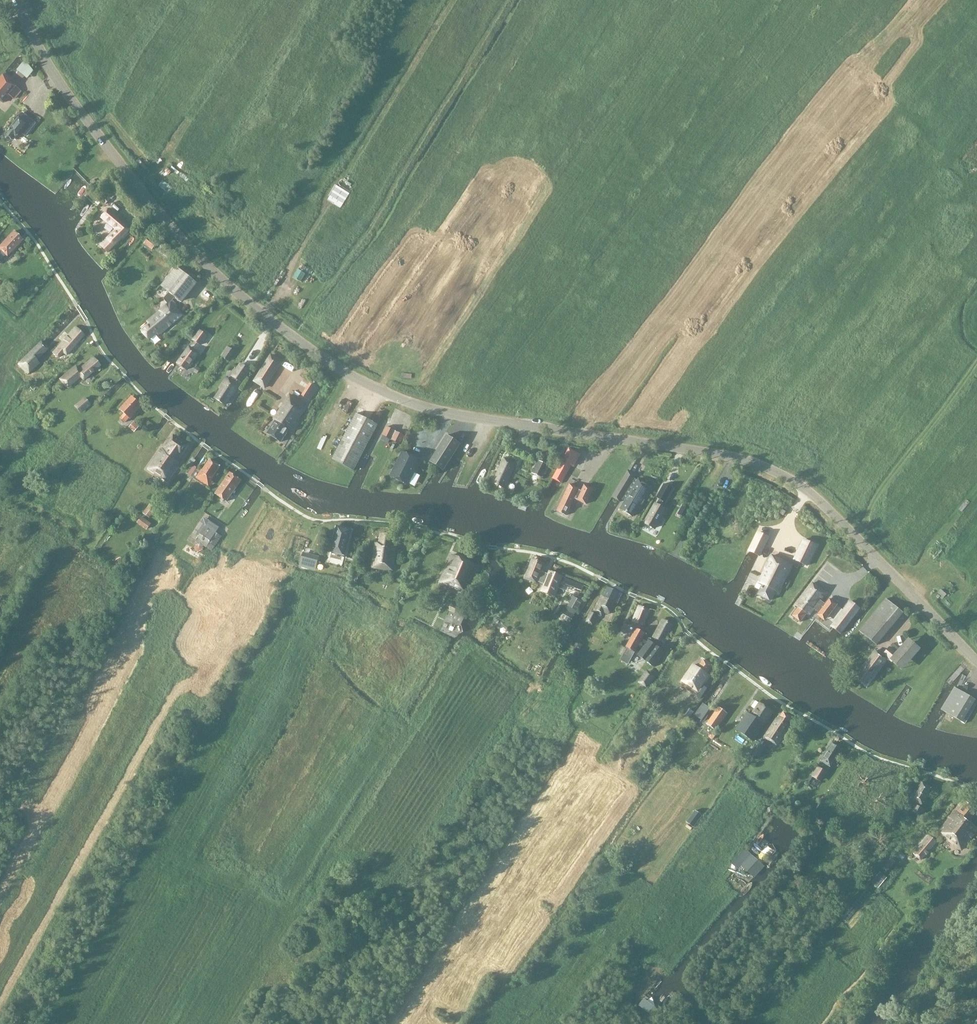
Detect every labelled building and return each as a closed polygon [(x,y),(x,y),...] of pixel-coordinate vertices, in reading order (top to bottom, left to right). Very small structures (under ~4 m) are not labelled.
[(9,77),(4,73),(0,78),(0,87),(9,77)] [(9,77),(0,87),(0,101),(3,103),(9,97),(16,102),(23,93),(9,82),(11,79),(9,77)] [(5,136),(11,142),(13,140),(14,141),(20,133),(25,137),(35,124),(21,114),(5,136)] [(167,191),(170,185),(160,180),(157,185),(167,191)] [(117,194),(109,184),(95,203),(98,206),(102,201),(105,205),(110,200),(111,200),(117,194)] [(340,208),(348,193),(335,186),(327,200),(340,208)] [(108,256),(115,248),(132,230),(110,210),(102,218),(116,231),(100,248),(108,256)] [(5,256),(6,257),(22,241),(13,232),(0,245),(0,260),(5,256)] [(158,243),(150,237),(144,245),(151,251),(158,243)] [(298,280),(307,268),(301,264),(292,276),(298,280)] [(149,325),(141,332),(149,340),(158,332),(160,334),(182,316),(171,303),(175,298),(180,302),(196,283),(176,267),(161,287),(169,293),(163,299),(168,305),(147,323),(149,325)] [(315,288),(321,282),(311,274),(306,280),(315,288)] [(62,352),(66,355),(83,335),(75,328),(53,354),(57,358),(62,352)] [(208,338),(199,333),(192,341),(201,347),(208,338)] [(39,364),(37,362),(49,350),(46,348),(41,342),(17,364),(28,375),(39,364)] [(227,347),(221,358),(228,362),(234,352),(227,347)] [(178,365),(187,370),(198,354),(190,348),(178,365)] [(271,356),(255,382),(265,389),(281,363),(271,356)] [(93,358),(79,369),(76,365),(58,379),(60,382),(66,389),(66,388),(67,389),(80,377),(83,380),(100,366),(93,358)] [(225,406),(236,390),(238,391),(240,388),(238,387),(235,385),(237,381),(241,384),(250,371),(242,365),(231,382),(227,379),(220,390),(221,391),(216,400),(225,406)] [(318,388),(312,384),(303,398),(310,402),(318,388)] [(290,430),(306,407),(290,396),(274,419),(276,421),(268,432),(280,440),(288,429),(290,430)] [(120,410),(124,413),(119,418),(126,424),(142,407),(132,397),(120,410)] [(80,414),(90,405),(83,398),(73,407),(80,414)] [(377,426),(356,414),(332,460),(353,471),(377,426)] [(131,431),(137,426),(132,420),(126,424),(131,431)] [(387,428),(382,436),(400,445),(405,436),(387,428)] [(162,449),(149,469),(168,481),(180,463),(177,461),(188,446),(173,436),(163,450),(162,449)] [(459,445),(447,436),(431,462),(443,470),(459,445)] [(560,461),(551,478),(562,486),(572,466),(575,467),(581,454),(567,447),(561,461),(560,461)] [(402,452),(389,476),(408,486),(421,461),(402,452)] [(505,459),(494,484),(504,489),(515,464),(505,459)] [(202,471),(197,478),(205,484),(207,485),(220,467),(209,460),(202,471)] [(550,466),(537,461),(532,473),(542,479),(544,474),(545,475),(550,466)] [(632,516),(650,487),(638,480),(637,481),(634,479),(636,476),(628,472),(613,496),(620,501),(622,498),(626,501),(621,509),(632,516)] [(241,481),(230,473),(215,495),(227,503),(241,481)] [(656,493),(662,499),(671,488),(665,482),(656,493)] [(578,489),(569,485),(557,512),(566,516),(574,499),(586,504),(592,490),(584,486),(581,492),(578,490),(578,489)] [(156,509),(149,504),(143,514),(149,519),(156,509)] [(655,505),(645,524),(655,529),(665,510),(655,505)] [(762,524),(769,526),(772,517),(766,514),(762,524)] [(152,525),(142,517),(137,524),(147,531),(152,525)] [(205,549),(206,548),(211,552),(222,536),(216,533),(220,527),(209,521),(195,542),(205,549)] [(344,557),(351,531),(336,528),(330,553),(344,557)] [(174,547),(178,538),(170,533),(165,542),(174,547)] [(375,542),(371,566),(391,569),(395,545),(390,545),(391,535),(381,533),(379,543),(375,542)] [(783,553),(791,557),(799,539),(792,535),(783,553)] [(767,543),(755,538),(746,556),(757,562),(767,543)] [(804,540),(794,560),(806,566),(816,546),(804,540)] [(478,567),(452,555),(440,584),(466,595),(478,567)] [(774,592),(778,594),(791,566),(772,557),(758,584),(762,586),(757,596),(769,602),(774,592)] [(533,560),(525,579),(538,584),(540,580),(546,582),(542,592),(554,597),(562,577),(549,572),(547,578),(541,575),(545,565),(533,560)] [(823,585),(826,580),(814,571),(810,576),(823,585)] [(798,608),(791,616),(799,623),(806,614),(808,616),(814,609),(819,613),(823,608),(830,614),(837,605),(829,599),(825,605),(820,601),(826,593),(812,583),(795,606),(798,608)] [(602,596),(595,612),(602,615),(604,611),(609,614),(619,593),(608,588),(604,597),(602,596)] [(568,606),(576,611),(582,602),(573,596),(568,606)] [(903,614),(886,600),(859,632),(876,646),(903,614)] [(446,602),(443,609),(454,615),(451,622),(461,626),(467,612),(446,602)] [(850,602),(831,627),(840,634),(859,609),(850,602)] [(632,623),(635,624),(633,627),(629,627),(626,631),(629,635),(634,635),(626,649),(620,660),(628,665),(640,642),(642,639),(644,635),(638,632),(640,627),(642,628),(649,612),(639,607),(632,623)] [(583,621),(593,626),(598,617),(588,612),(583,621)] [(644,645),(637,655),(654,668),(665,652),(658,647),(662,643),(664,644),(668,637),(666,636),(671,625),(661,620),(652,638),(655,639),(652,643),(647,640),(646,642),(642,639),(640,642),(644,645)] [(876,652),(856,680),(865,686),(871,678),(873,679),(887,660),(888,661),(890,659),(903,672),(921,651),(908,641),(900,649),(893,643),(881,656),(876,652)] [(697,669),(694,667),(686,680),(690,682),(692,680),(699,685),(711,667),(702,661),(697,669)] [(646,671),(638,683),(646,689),(655,677),(646,671)] [(700,699),(707,688),(704,686),(697,697),(700,699)] [(954,688),(940,710),(961,722),(975,700),(954,688)] [(752,740),(760,729),(761,729),(772,713),(759,704),(751,717),(744,711),(734,727),(752,740)] [(718,707),(706,725),(715,731),(727,714),(718,707)] [(775,721),(769,730),(763,738),(776,746),(789,727),(787,726),(792,718),(782,712),(776,722),(775,721)] [(832,745),(821,762),(829,767),(840,750),(832,745)] [(821,784),(827,773),(818,768),(811,777),(821,784)] [(909,800),(916,804),(916,805),(915,805),(911,812),(920,816),(924,810),(920,807),(930,789),(921,784),(917,792),(914,791),(909,800)] [(938,833),(960,850),(976,829),(969,823),(976,813),(976,812),(964,803),(956,813),(954,812),(938,833)] [(901,805),(895,811),(905,818),(910,812),(901,805)] [(912,854),(921,862),(937,842),(928,835),(912,854)] [(751,850),(755,853),(762,844),(758,841),(751,850)] [(745,849),(731,864),(738,870),(741,867),(754,879),(764,867),(745,849)] [(887,872),(895,862),(890,858),(882,868),(887,872)]
